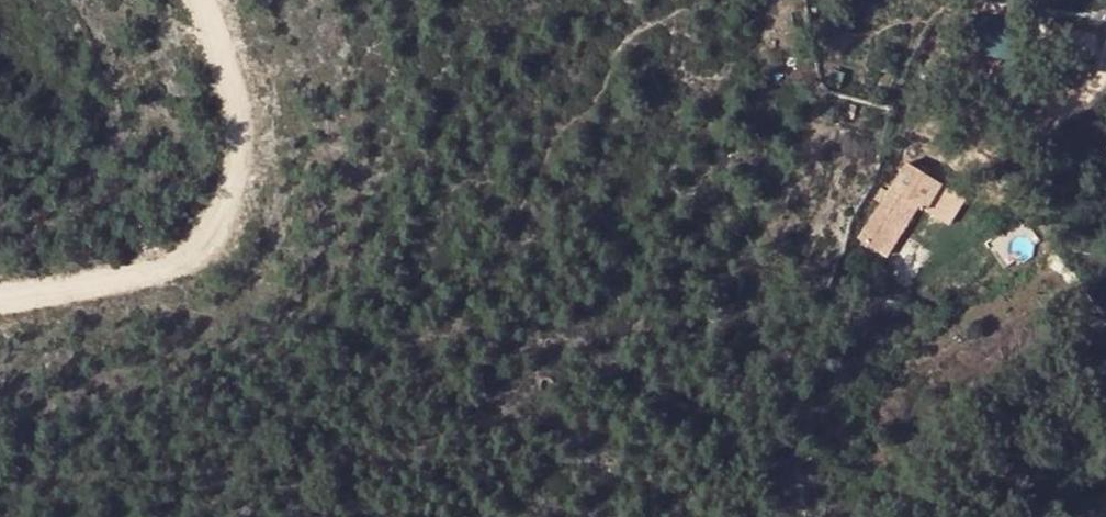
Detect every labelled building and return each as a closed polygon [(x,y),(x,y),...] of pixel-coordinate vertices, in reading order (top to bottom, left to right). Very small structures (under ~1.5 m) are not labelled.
[(1052,19),(1052,51),(1099,51),(1099,19),(1052,19)] [(977,28),(971,48),(1004,57),(1010,37),(977,28)] [(877,220),(859,256),(883,270),(902,234),(877,220)]
